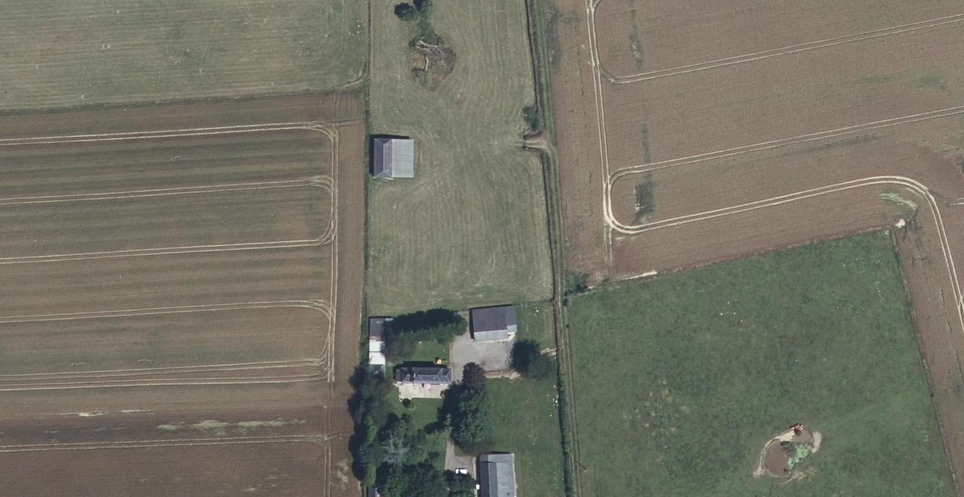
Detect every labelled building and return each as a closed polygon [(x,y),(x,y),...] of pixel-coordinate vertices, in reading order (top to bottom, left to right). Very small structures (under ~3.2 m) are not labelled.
[(375,178),(392,178),(392,140),(375,140),(375,178)] [(392,140),(392,178),(405,178),(411,178),(412,141),(392,140)] [(475,342),(500,339),(497,316),(472,319),(475,342)] [(370,318),(370,335),(393,335),(393,319),(370,318)] [(369,380),(384,380),(384,336),(369,336),(369,380)] [(450,384),(450,370),(402,369),(402,383),(450,384)] [(502,464),(480,465),(482,496),(503,496),(502,464)] [(382,486),(369,486),(368,496),(382,496),(382,486)]
